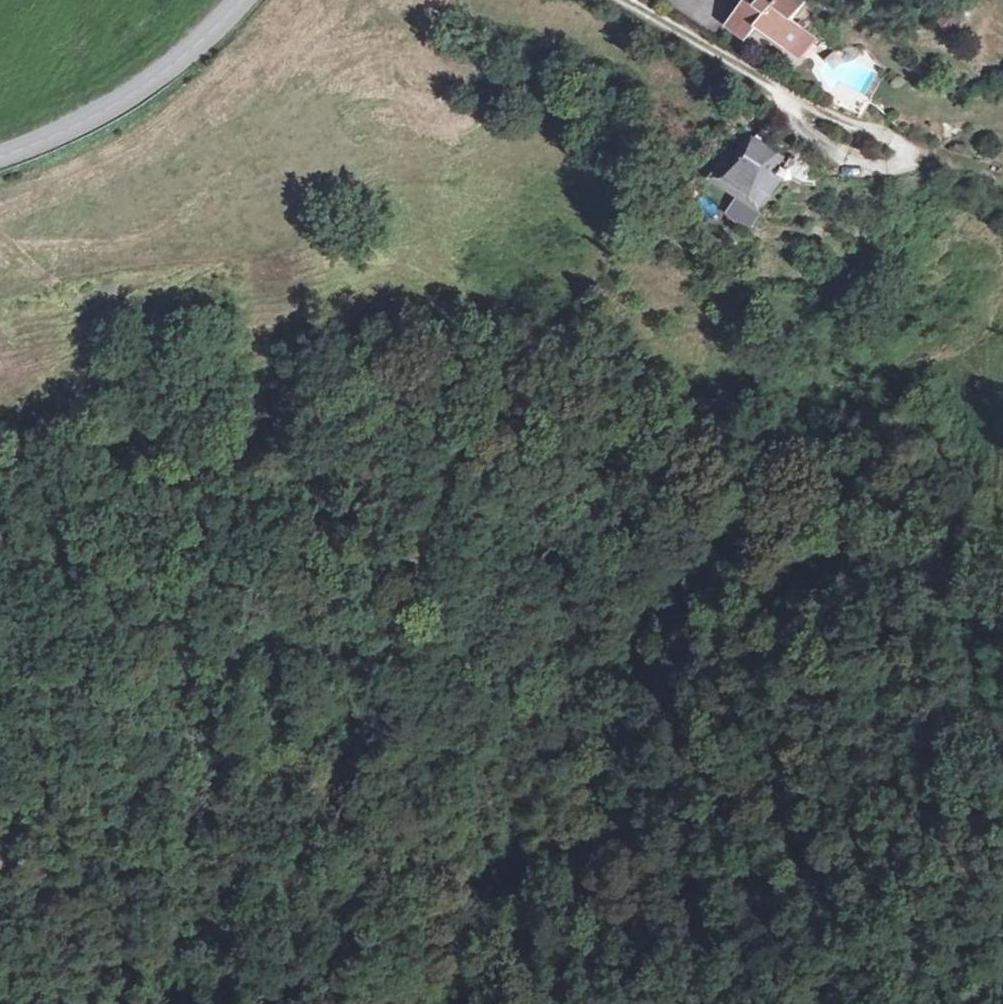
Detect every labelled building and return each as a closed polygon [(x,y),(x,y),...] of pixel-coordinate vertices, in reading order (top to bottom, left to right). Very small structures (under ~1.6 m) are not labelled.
[(805,0),(746,0),(730,23),(748,38),(757,27),(787,51),(789,49),(803,31),(805,29),(793,19),(807,1),(805,0)] [(812,39),(803,31),(789,49),(799,57),(812,39)] [(784,170),(752,149),(733,177),(725,171),(713,189),(763,220),(782,190),(771,183),(774,178),(778,181),(784,170)]
